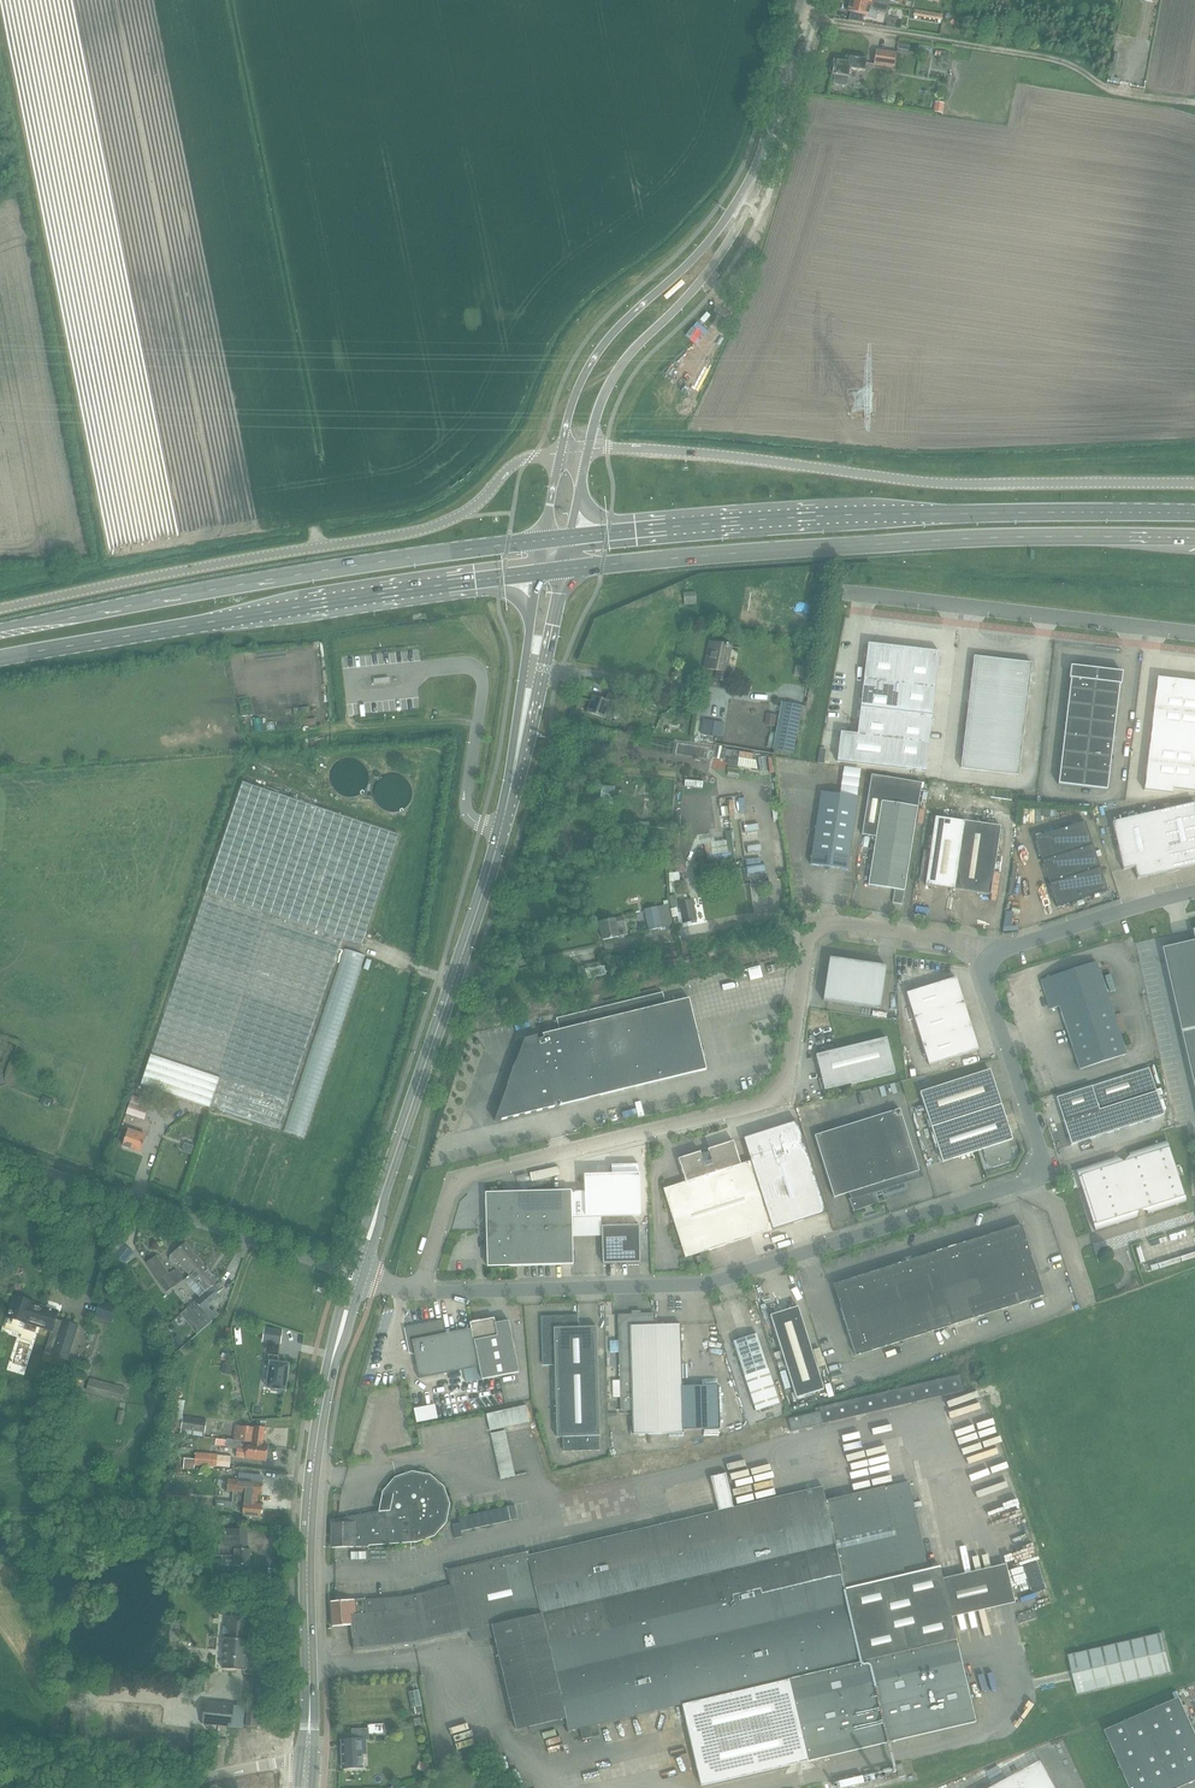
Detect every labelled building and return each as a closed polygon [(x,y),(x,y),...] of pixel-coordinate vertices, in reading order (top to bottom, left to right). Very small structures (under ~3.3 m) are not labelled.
[(859,0),(851,0),(848,11),(851,12),(849,21),(862,23),(864,16),(876,19),(877,12),(886,14),(888,8),(859,0)] [(951,16),(952,8),(923,6),(922,14),(951,16)] [(896,13),(895,23),(908,24),(909,15),(896,13)] [(876,51),(874,62),(874,65),(895,68),(897,54),(876,51)] [(832,75),(835,76),(834,83),(835,85),(845,86),(847,85),(848,78),(849,78),(850,70),(865,72),(866,60),(846,57),(846,62),(834,61),(833,66),(830,68),(829,72),(832,74),(832,75)] [(943,107),(952,108),(953,96),(943,96),(943,107)] [(693,588),(693,599),(703,599),(703,588),(693,588)] [(720,681),(729,682),(731,669),(727,668),(731,647),(712,643),(708,660),(707,660),(705,669),(722,672),(720,681)] [(841,733),(837,762),(926,772),(926,770),(927,762),(931,727),(932,719),(932,715),(933,707),(938,667),(939,657),(940,652),(868,644),(867,648),(866,658),(862,699),(861,706),(860,711),(859,718),(857,735),(841,733)] [(1003,660),(974,657),(971,679),(969,701),(966,724),(964,746),(961,768),(990,772),(1019,775),(1021,753),(1024,730),(1027,708),(1029,686),(1032,664),(1003,660)] [(1058,785),(1107,790),(1121,674),(1072,668),(1058,785)] [(383,673),(384,684),(401,683),(400,671),(383,673)] [(1144,790),(1172,794),(1173,789),(1194,792),(1194,683),(1160,678),(1157,678),(1144,790)] [(605,701),(604,700),(593,696),(587,713),(605,719),(610,705),(624,710),(627,702),(636,705),(636,704),(644,707),(648,696),(631,690),(628,700),(608,693),(605,701)] [(773,750),(793,754),(803,706),(782,702),(773,750)] [(270,724),(269,713),(262,713),(263,724),(270,724)] [(313,722),(325,721),(324,713),(313,714),(313,722)] [(767,724),(775,725),(776,715),(769,714),(767,724)] [(704,720),(702,734),(721,738),(724,724),(704,720)] [(766,763),(767,751),(749,749),(748,761),(766,763)] [(738,772),(747,772),(748,765),(739,764),(738,772)] [(876,837),(870,874),(868,885),(895,890),(893,903),(902,905),(922,784),(871,775),(862,835),(876,837)] [(243,780),(206,893),(141,1085),(209,1108),(210,1106),(279,1129),(343,939),(362,945),(400,833),(243,780)] [(811,865),(830,868),(847,870),(858,798),(822,792),(811,865)] [(1159,812),(1173,871),(1194,866),(1194,803),(1159,812)] [(1173,871),(1159,812),(1112,823),(1123,870),(1135,868),(1138,879),(1173,871)] [(935,817),(927,874),(925,885),(990,895),(1001,827),(935,817)] [(1085,822),(1042,836),(1034,838),(1056,907),(1107,891),(1085,822)] [(714,838),(702,840),(702,845),(704,845),(705,855),(710,855),(711,860),(731,858),(731,856),(734,855),(732,831),(726,832),(728,853),(713,854),(712,844),(715,843),(714,838)] [(788,863),(794,862),(793,847),(786,848),(788,863)] [(764,872),(751,874),(752,885),(769,883),(768,877),(766,877),(764,872)] [(682,924),(697,921),(692,900),(678,903),(682,924)] [(668,904),(644,910),(649,931),(673,925),(672,920),(669,908),(668,904)] [(615,919),(611,920),(599,923),(603,940),(619,937),(627,935),(623,918),(615,920),(615,919)] [(886,966),(830,958),(823,1001),(880,1009),(886,966)] [(1126,1055),(1096,962),(1052,977),(1041,980),(1050,1010),(1059,1007),(1080,1070),(1126,1055)] [(1167,969),(1194,1093),(1194,963),(1167,969)] [(767,967),(768,974),(777,971),(776,965),(767,967)] [(956,978),(906,994),(914,1018),(963,1002),(956,978)] [(495,1121),(495,1122),(554,1107),(553,1103),(559,1102),(560,1106),(706,1070),(689,999),(666,1004),(663,993),(556,1019),(559,1030),(524,1039),(516,1063),(515,1062),(514,1067),(515,1067),(518,1078),(510,1080),(509,1079),(508,1084),(495,1121)] [(971,1026),(963,1002),(914,1018),(921,1042),(971,1026)] [(978,1050),(971,1026),(921,1042),(929,1065),(978,1050)] [(886,1038),(816,1055),(825,1091),(895,1074),(886,1038)] [(1056,1098),(1064,1122),(1071,1145),(1164,1116),(1149,1068),(1056,1098)] [(920,1093),(942,1163),(982,1150),(987,1165),(993,1168),(1009,1163),(1012,1157),(1007,1142),(1012,1140),(990,1070),(920,1093)] [(312,1130),(322,1102),(311,1098),(301,1126),(312,1130)] [(144,1120),(148,1109),(129,1103),(126,1114),(144,1120)] [(853,1212),(870,1206),(885,1201),(885,1200),(879,1202),(877,1197),(883,1195),(883,1196),(906,1188),(903,1179),(901,1180),(900,1177),(919,1171),(900,1109),(815,1136),(834,1198),(851,1193),(853,1198),(849,1199),(848,1199),(854,1211),(853,1212)] [(796,1122),(743,1138),(750,1161),(772,1230),(826,1213),(796,1122)] [(117,1142),(124,1144),(123,1146),(140,1152),(146,1135),(129,1130),(121,1128),(117,1142)] [(1079,1170),(1098,1230),(1186,1202),(1167,1141),(1079,1170)] [(663,1189),(685,1258),(772,1230),(750,1161),(741,1165),(733,1142),(708,1150),(708,1152),(701,1154),(700,1152),(678,1159),(686,1182),(663,1189)] [(571,1191),(485,1193),(486,1231),(490,1230),(490,1232),(487,1232),(487,1236),(489,1237),(487,1254),(487,1267),(517,1266),(525,1266),(531,1266),(537,1265),(543,1265),(549,1265),(554,1265),(561,1265),(573,1265),(572,1237),(572,1218),(572,1217),(641,1215),(639,1164),(625,1165),(619,1165),(618,1165),(617,1165),(611,1165),(612,1175),(584,1175),(585,1191),(571,1192),(571,1191)] [(1183,1223),(1194,1221),(1192,1214),(1181,1216),(1183,1223)] [(602,1227),(603,1264),(640,1263),(639,1225),(602,1227)] [(833,1285),(856,1356),(1044,1296),(1021,1225),(833,1285)] [(125,1231),(110,1250),(116,1255),(131,1236),(125,1231)] [(179,1262),(190,1275),(203,1264),(185,1243),(176,1251),(170,1256),(170,1260),(173,1264),(177,1264),(179,1262)] [(159,1281),(168,1275),(169,1275),(156,1257),(147,1263),(159,1281)] [(190,1275),(205,1293),(205,1294),(218,1283),(203,1264),(190,1275)] [(168,1275),(159,1281),(167,1292),(183,1281),(177,1271),(174,1271),(169,1275),(168,1275)] [(205,1294),(205,1293),(186,1309),(191,1316),(201,1308),(203,1310),(220,1296),(218,1294),(223,1289),(218,1283),(205,1294)] [(15,1296),(11,1308),(8,1318),(26,1323),(24,1329),(36,1333),(38,1326),(52,1330),(59,1332),(52,1355),(67,1360),(74,1337),(78,1326),(56,1319),(58,1311),(50,1309),(49,1310),(32,1305),(33,1302),(15,1296)] [(115,1306),(100,1301),(95,1317),(110,1322),(115,1306)] [(770,1315),(796,1398),(824,1390),(798,1307),(770,1315)] [(203,1329),(212,1321),(206,1314),(197,1322),(203,1329)] [(619,1341),(610,1341),(610,1353),(619,1352),(620,1382),(620,1398),(621,1411),(632,1411),(633,1434),(684,1433),(683,1430),(720,1429),(719,1385),(682,1386),(681,1337),(680,1324),(654,1325),(653,1314),(651,1314),(618,1315),(618,1327),(619,1341)] [(578,1315),(541,1317),(543,1366),(555,1365),(557,1437),(563,1437),(564,1452),(600,1450),(599,1436),(600,1436),(597,1339),(596,1327),(578,1327),(578,1315)] [(479,1367),(478,1367),(479,1372),(480,1372),(481,1380),(519,1373),(509,1321),(495,1323),(494,1318),(470,1323),(471,1329),(479,1367)] [(419,1379),(478,1367),(479,1367),(471,1329),(445,1334),(442,1319),(404,1327),(404,1330),(407,1329),(410,1332),(406,1338),(409,1353),(412,1355),(414,1354),(419,1379)] [(282,1331),(265,1329),(264,1341),(280,1343),(282,1331)] [(756,1412),(779,1404),(756,1334),(733,1342),(756,1412)] [(23,1357),(32,1359),(36,1340),(27,1338),(23,1357)] [(278,1356),(269,1355),(268,1363),(270,1363),(267,1388),(273,1388),(273,1391),(282,1392),(283,1390),(285,1390),(288,1367),(288,1365),(278,1363),(278,1356)] [(82,1365),(96,1368),(98,1359),(84,1356),(82,1365)] [(964,1391),(960,1375),(815,1409),(816,1412),(788,1419),(791,1431),(964,1391)] [(126,1388),(89,1379),(87,1390),(123,1399),(126,1388)] [(193,1396),(186,1396),(185,1414),(192,1414),(193,1396)] [(486,1414),(490,1431),(530,1422),(526,1406),(486,1414)] [(116,1424),(123,1425),(125,1412),(119,1410),(116,1424)] [(207,1420),(183,1417),(181,1429),(205,1432),(207,1420)] [(236,1425),(234,1439),(238,1439),(238,1442),(263,1445),(266,1428),(255,1426),(255,1428),(236,1425)] [(496,1439),(502,1478),(519,1475),(512,1436),(496,1439)] [(238,1439),(234,1439),(234,1440),(227,1439),(226,1447),(237,1448),(236,1457),(262,1461),(266,1460),(268,1445),(263,1445),(238,1442),(238,1439)] [(192,1464),(214,1466),(215,1454),(193,1452),(192,1464)] [(415,1543),(417,1542),(432,1536),(445,1523),(449,1505),(444,1487),(430,1474),(412,1471),(394,1477),(382,1491),(380,1500),(382,1500),(382,1501),(383,1501),(382,1508),(382,1511),(379,1511),(359,1515),(332,1520),(332,1548),(369,1547),(369,1545),(414,1542),(415,1543)] [(240,1474),(239,1481),(228,1480),(227,1491),(234,1492),(232,1509),(243,1514),(243,1516),(261,1518),(262,1505),(257,1504),(258,1494),(261,1494),(262,1483),(248,1482),(249,1475),(240,1474)] [(404,1596),(331,1602),(333,1627),(351,1625),(354,1651),(417,1644),(471,1631),(473,1642),(495,1637),(516,1730),(530,1727),(564,1719),(565,1719),(566,1723),(568,1731),(567,1731),(568,1733),(569,1733),(569,1731),(580,1728),(583,1740),(600,1736),(597,1724),(682,1704),(701,1786),(807,1761),(807,1762),(874,1746),(975,1722),(951,1617),(1015,1603),(1006,1564),(942,1579),(939,1567),(927,1570),(908,1482),(826,1501),(823,1487),(733,1508),(725,1474),(712,1477),(720,1511),(529,1556),(528,1552),(459,1568),(448,1571),(451,1585),(404,1596)] [(757,1481),(743,1484),(744,1489),(758,1487),(757,1481)] [(167,1494),(165,1510),(189,1513),(191,1497),(167,1494)] [(459,1517),(462,1531),(511,1520),(508,1507),(459,1517)] [(235,1566),(238,1566),(250,1566),(250,1564),(251,1564),(252,1558),(250,1558),(250,1549),(246,1549),(246,1546),(247,1546),(248,1529),(232,1529),(232,1530),(215,1530),(215,1556),(235,1556),(235,1566)] [(219,1584),(235,1585),(235,1576),(220,1575),(219,1584)] [(233,1669),(245,1670),(250,1617),(227,1616),(223,1669),(233,1669)] [(1069,1656),(1072,1667),(1078,1694),(1172,1672),(1163,1634),(1069,1656)] [(255,1701),(256,1701),(267,1702),(270,1675),(257,1673),(255,1701)] [(409,1692),(413,1714),(424,1712),(419,1690),(409,1692)] [(1105,1731),(1130,1787),(1176,1787),(1190,1782),(1190,1784),(1194,1782),(1194,1731),(1180,1698),(1105,1731)] [(204,1703),(203,1712),(202,1724),(243,1728),(245,1707),(204,1703)] [(246,1726),(255,1727),(257,1711),(248,1710),(246,1726)] [(378,1719),(378,1729),(390,1729),(389,1719),(378,1719)] [(341,1740),(343,1769),(362,1768),(362,1754),(366,1754),(365,1739),(369,1739),(368,1729),(352,1730),(352,1739),(341,1740)] [(1041,1761),(991,1787),(1056,1787),(1041,1761)] [(896,1765),(899,1777),(905,1776),(902,1764),(896,1765)] [(881,1767),(851,1774),(853,1781),(873,1776),(874,1783),(892,1779),(890,1772),(883,1773),(881,1767)]
